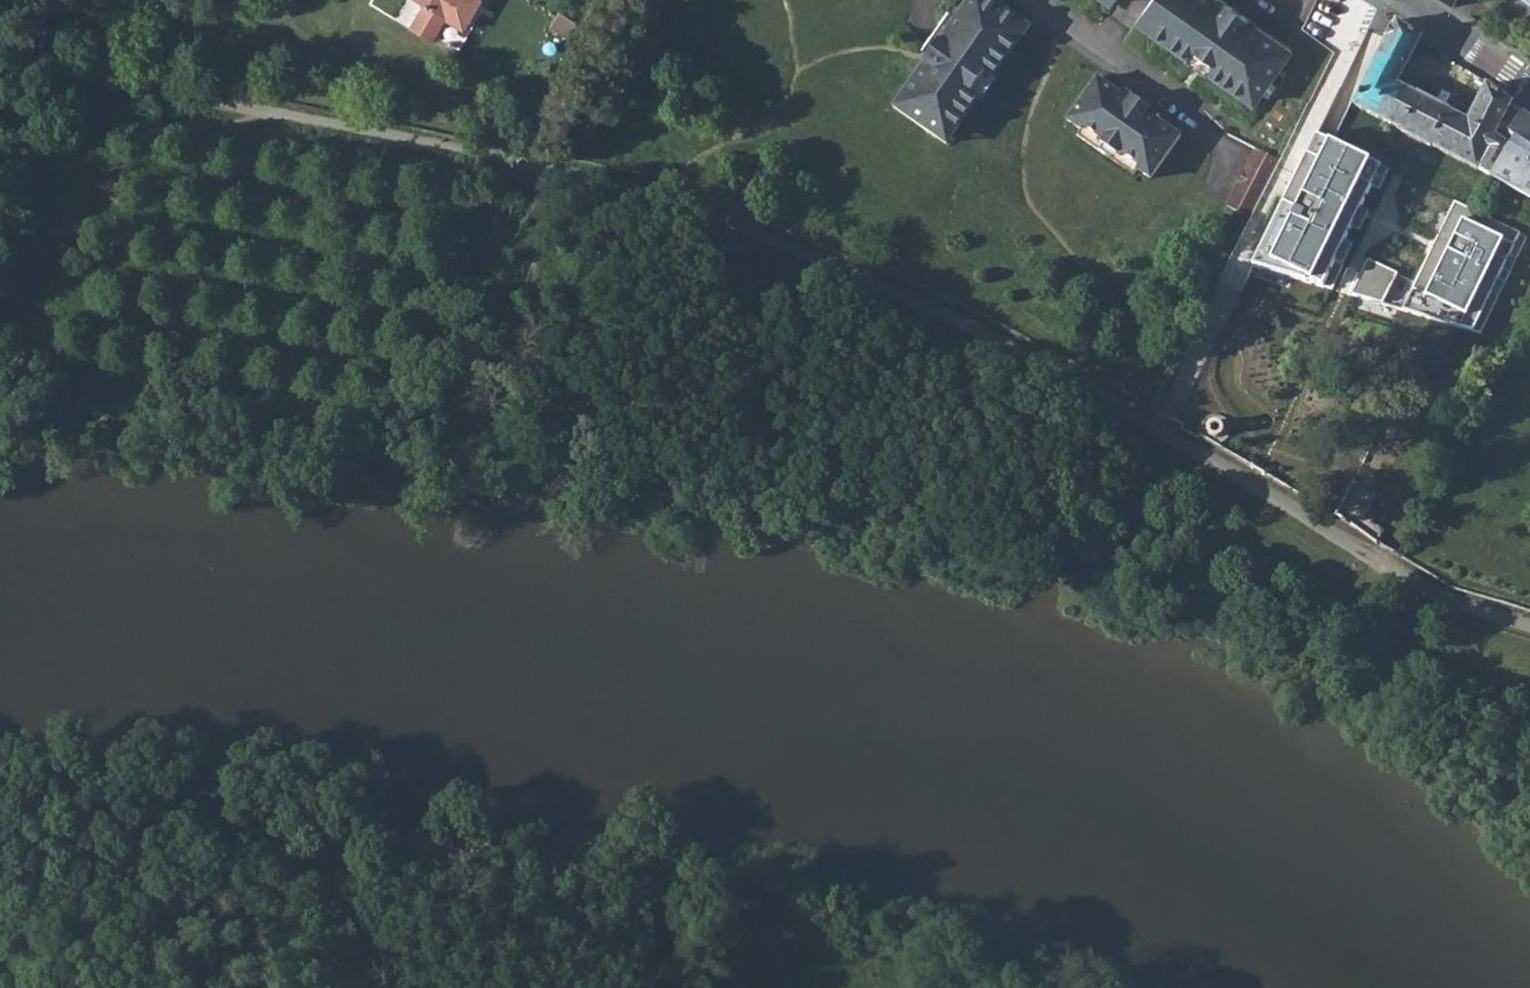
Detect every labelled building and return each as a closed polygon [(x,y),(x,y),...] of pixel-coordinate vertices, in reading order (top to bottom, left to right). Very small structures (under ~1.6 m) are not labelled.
[(443,15),(452,0),(419,0),(443,15)] [(893,109),(939,141),(964,104),(965,105),(994,64),(993,63),(1021,22),(989,0),(969,0),(955,20),(948,15),(922,53),(929,58),(893,109)] [(1224,0),(1153,0),(1144,13),(1262,96),(1294,50),(1224,0)] [(1370,75),(1355,104),(1428,143),(1428,142),(1447,109),(1447,108),(1396,83),(1421,37),(1397,20),(1384,45),(1380,42),(1376,39),(1375,40),(1371,48),(1369,52),(1375,57),(1377,58),(1369,74),(1370,75)] [(1123,95),(1099,78),(1069,122),(1153,180),(1183,137),(1158,120),(1161,116),(1126,91),(1123,95)] [(1447,109),(1428,142),(1477,168),(1478,166),(1495,175),(1505,158),(1507,159),(1520,141),(1511,135),(1518,126),(1526,114),(1512,104),(1513,102),(1487,83),(1468,120),(1447,109)] [(1526,114),(1518,126),(1511,135),(1520,141),(1507,159),(1505,158),(1495,175),(1495,177),(1529,195),(1529,117),(1526,114)] [(1316,135),(1253,266),(1333,290),(1386,170),(1316,135)] [(1228,204),(1249,214),(1278,156),(1257,146),(1228,204)] [(1522,235),(1453,203),(1414,284),(1367,261),(1352,296),(1402,309),(1478,329),(1522,235)] [(1334,514),(1336,516),(1376,544),(1385,531),(1363,515),(1375,495),(1356,483),(1354,481),(1334,514)]
